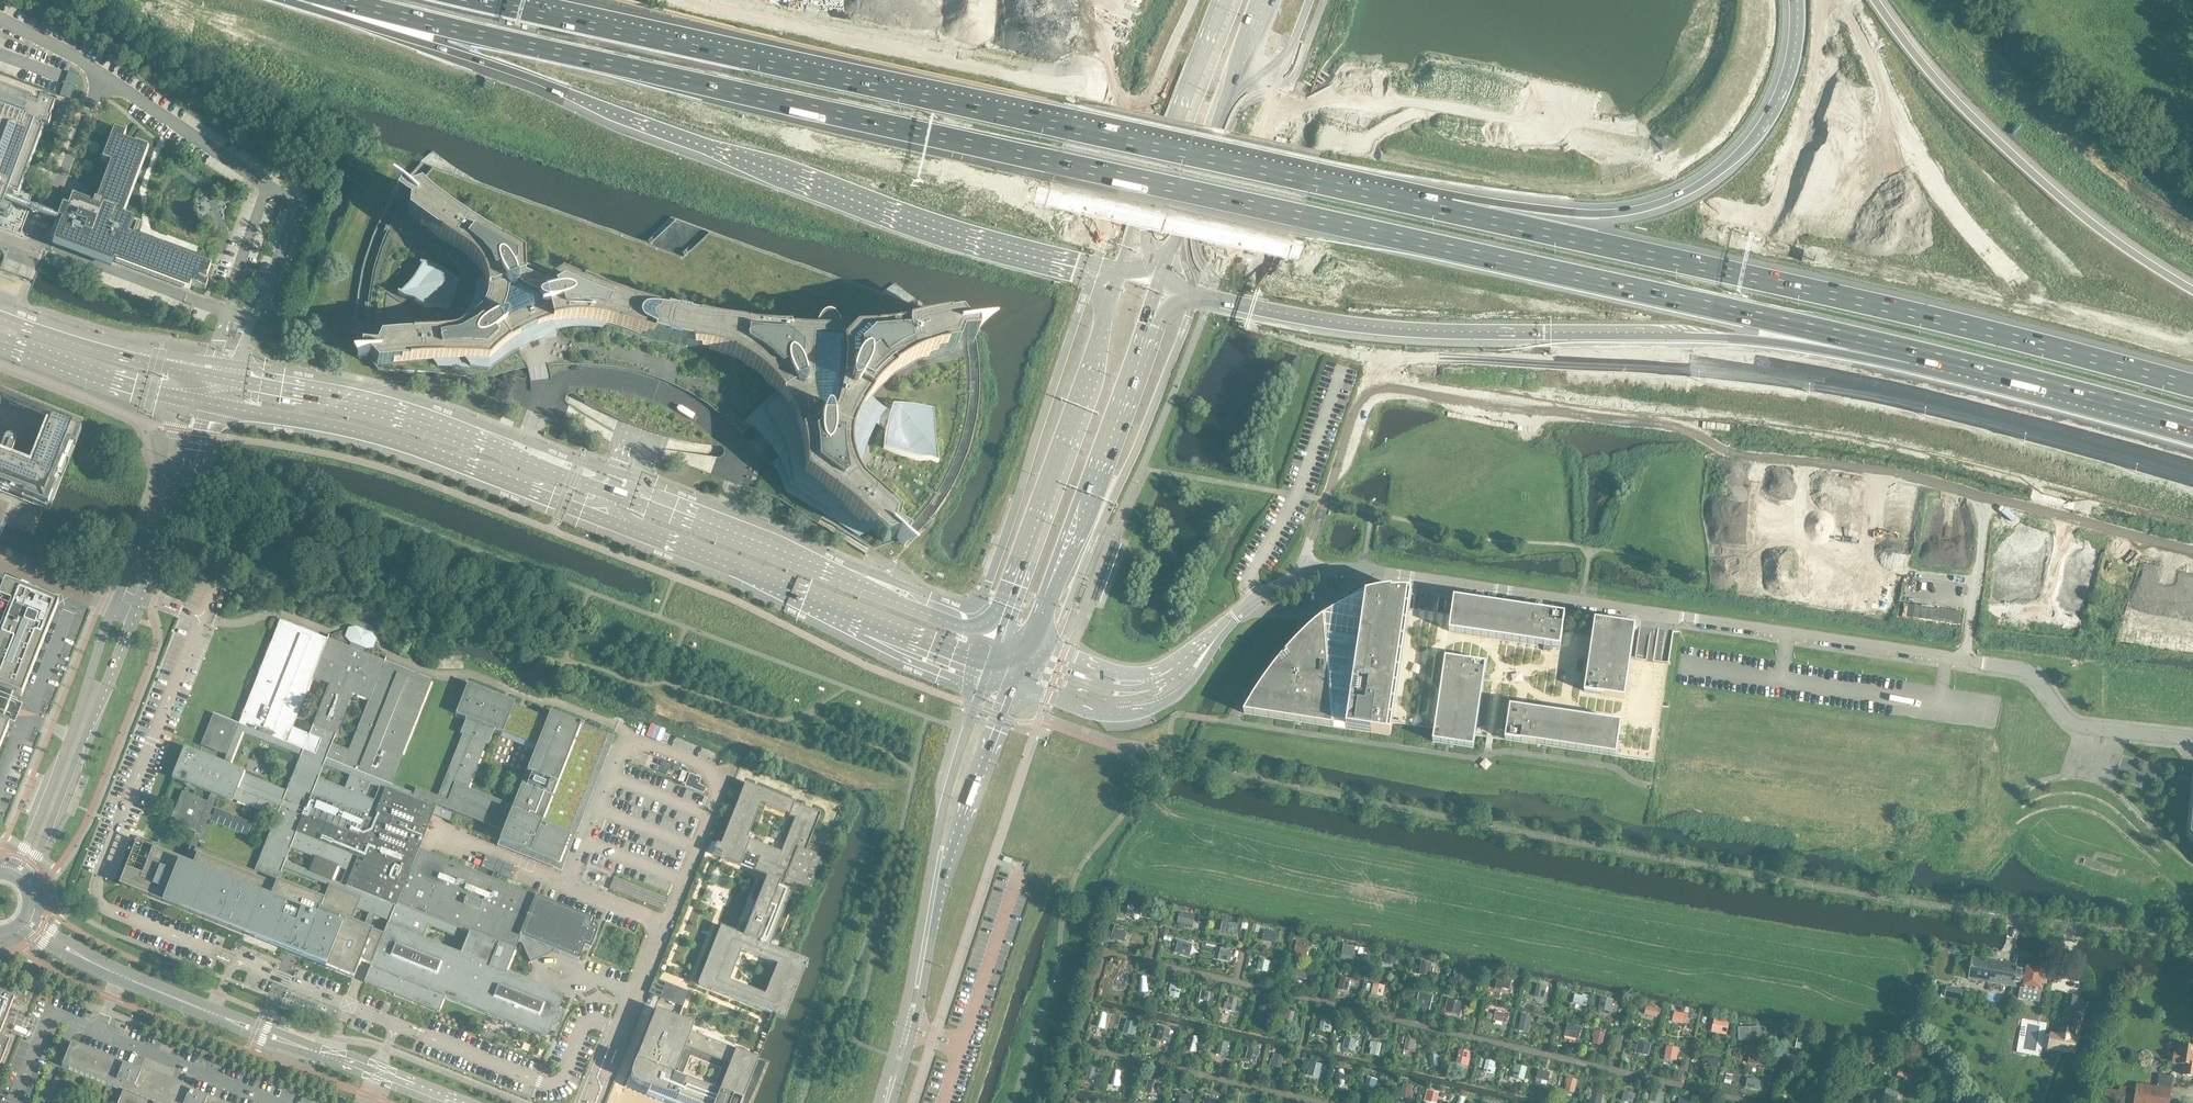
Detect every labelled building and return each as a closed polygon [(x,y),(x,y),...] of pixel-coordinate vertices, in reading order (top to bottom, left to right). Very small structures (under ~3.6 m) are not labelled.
[(64,95),(74,97),(79,73),(69,71),(64,95)] [(1,216),(7,218),(8,218),(9,218),(10,217),(11,213),(11,212),(11,211),(11,210),(10,210),(6,209),(8,205),(8,206),(9,206),(9,207),(10,207),(11,207),(12,207),(13,207),(14,207),(14,206),(15,206),(15,205),(15,204),(16,204),(16,203),(15,202),(15,201),(14,200),(13,199),(12,199),(11,199),(10,199),(10,200),(11,195),(18,197),(45,127),(40,126),(40,124),(48,127),(51,119),(49,119),(55,104),(40,99),(38,105),(28,101),(29,99),(0,88),(0,216),(1,216)] [(55,241),(111,262),(112,260),(115,262),(115,263),(188,290),(189,289),(191,285),(198,288),(205,290),(208,282),(205,281),(211,266),(210,266),(211,264),(130,234),(129,236),(128,235),(134,219),(124,215),(149,149),(147,149),(147,148),(124,139),(126,132),(124,131),(113,127),(100,160),(102,160),(102,161),(108,163),(94,200),(93,202),(73,195),(69,207),(62,204),(56,219),(64,222),(62,228),(60,227),(55,241)] [(422,165),(410,178),(400,191),(398,189),(397,190),(399,191),(399,192),(391,203),(381,220),(374,238),(366,260),(363,271),(359,294),(358,313),(358,332),(360,355),(357,355),(358,357),(368,356),(376,367),(379,370),(393,370),(407,371),(419,371),(431,372),(444,373),(456,374),(472,376),(484,378),(499,373),(490,396),(527,409),(522,424),(542,432),(548,417),(563,422),(565,417),(609,443),(619,417),(670,435),(664,451),(661,460),(661,461),(681,465),(724,480),(719,495),(737,501),(737,502),(738,502),(744,487),(777,499),(865,555),(870,547),(871,548),(897,540),(904,547),(904,546),(905,546),(904,544),(920,528),(934,511),(946,493),(957,474),(966,452),(969,441),(975,418),(977,398),(978,378),(977,358),(974,335),(976,335),(976,334),(976,333),(965,335),(956,324),(953,320),(676,222),(650,246),(422,165)] [(0,384),(0,492),(49,512),(86,419),(0,384)] [(84,584),(88,572),(75,567),(71,578),(84,584)] [(5,581),(0,593),(0,688),(15,694),(21,697),(58,603),(5,581)] [(1451,615),(1437,613),(1409,608),(1411,594),(1406,593),(1401,593),(1396,593),(1392,594),(1393,592),(1392,592),(1386,593),(1379,594),(1373,595),(1366,597),(1359,642),(1326,637),(1324,617),(1319,621),(1313,626),(1306,632),(1301,638),(1296,642),(1291,649),(1285,655),(1280,661),(1275,667),(1270,673),(1265,680),(1259,688),(1255,694),(1251,701),(1247,707),(1244,714),(1390,735),(1392,722),(1434,729),(1432,742),(1473,748),(1475,735),(1505,740),(1654,762),(1654,761),(1655,761),(1654,760),(1658,730),(1659,731),(1659,729),(1662,706),(1669,707),(1669,702),(1663,701),(1665,690),(1664,690),(1668,663),(1659,661),(1640,658),(1631,657),(1635,625),(1594,619),(1590,652),(1560,648),(1565,615),(1454,598),(1451,615)] [(1959,624),(1961,611),(1905,602),(1903,615),(1959,624)] [(449,999),(467,1006),(547,1038),(551,1028),(555,1030),(558,1025),(563,1012),(558,1010),(564,995),(505,972),(518,941),(522,943),(532,964),(532,962),(552,953),(553,950),(578,960),(584,946),(590,949),(597,931),(591,928),(594,920),(431,855),(429,861),(420,857),(415,868),(411,866),(436,804),(502,831),(499,839),(500,840),(501,838),(511,842),(509,846),(558,865),(610,736),(550,712),(547,719),(531,712),(530,711),(530,712),(513,706),(515,702),(468,684),(456,714),(466,718),(460,734),(463,735),(438,797),(416,788),(414,794),(392,785),(390,784),(431,682),(432,681),(385,662),(385,661),(363,652),(365,648),(372,647),(375,640),(370,634),(357,628),(349,629),(346,637),(351,642),(349,647),(327,638),(327,639),(280,620),(280,621),(272,640),(239,724),(212,713),(212,714),(214,715),(202,745),(227,755),(223,763),(184,747),(172,778),(211,794),(207,802),(183,792),(171,822),(170,822),(169,822),(195,833),(184,860),(136,841),(118,885),(244,934),(246,931),(286,947),(302,954),(312,958),(310,960),(353,977),(360,961),(371,965),(364,982),(438,1012),(444,997),(449,999)] [(1,724),(7,726),(16,730),(23,708),(25,702),(13,698),(15,694),(0,688),(0,723),(1,724)] [(647,735),(662,741),(667,729),(652,723),(647,735)] [(658,774),(687,780),(690,765),(660,759),(658,774)] [(705,791),(707,785),(700,783),(702,775),(690,772),(686,787),(705,791)] [(698,985),(785,1019),(808,961),(793,955),(770,946),(789,897),(792,891),(782,887),(783,883),(807,892),(821,858),(820,858),(816,857),(817,854),(806,850),(820,814),(820,813),(819,812),(794,802),(745,783),(720,845),(716,843),(712,854),(766,876),(743,935),(720,926),(698,983),(698,984),(698,985)] [(440,809),(438,815),(450,820),(453,814),(440,809)] [(581,877),(589,881),(596,869),(588,864),(581,877)] [(663,909),(668,897),(615,876),(610,888),(663,909)] [(1140,914),(1141,905),(1130,902),(1129,906),(1128,906),(1128,907),(1129,907),(1127,914),(1133,915),(1133,913),(1140,914)] [(1192,916),(1179,913),(1178,922),(1190,924),(1192,916)] [(1240,925),(1223,922),(1221,932),(1238,935),(1240,925)] [(1129,929),(1115,925),(1111,938),(1125,942),(1129,929)] [(1275,942),(1277,933),(1265,931),(1263,939),(1275,942)] [(1193,944),(1178,941),(1175,953),(1190,957),(1193,944)] [(1306,956),(1307,951),(1304,950),(1306,944),(1297,942),(1294,953),(1306,956)] [(1342,958),(1352,960),(1354,950),(1347,949),(1348,947),(1344,946),(1342,958)] [(1232,953),(1222,951),(1220,959),(1230,961),(1232,953)] [(1395,966),(1397,957),(1384,954),(1383,959),(1385,959),(1384,963),(1395,966)] [(2040,1003),(2045,970),(2043,969),(2042,968),(2039,967),(2037,968),(1972,957),(1968,979),(2017,987),(2015,999),(2040,1003)] [(1267,972),(1269,962),(1264,961),(1265,959),(1261,958),(1258,969),(1267,972)] [(1428,963),(1421,962),(1419,974),(1429,976),(1431,966),(1427,965),(1428,963)] [(1305,979),(1308,970),(1296,967),(1294,976),(1305,979)] [(1464,981),(1467,972),(1455,969),(1454,974),(1456,975),(1455,979),(1464,981)] [(1128,974),(1121,971),(1120,974),(1115,982),(1124,986),(1126,976),(1128,974)] [(1347,991),(1349,979),(1341,977),(1338,989),(1347,991)] [(1146,978),(1140,978),(1140,981),(1139,991),(1148,991),(1146,981),(1146,978)] [(1508,988),(1509,980),(1498,978),(1496,988),(1501,989),(1502,987),(1508,988)] [(666,983),(660,998),(683,1007),(689,991),(666,983)] [(1179,997),(1181,986),(1171,984),(1169,989),(1171,990),(1170,995),(1179,997)] [(1382,996),(1384,986),(1374,984),(1372,993),(1382,996)] [(1535,996),(1545,998),(1547,993),(1545,992),(1546,987),(1538,985),(1535,996)] [(1961,1000),(1963,989),(1946,986),(1944,997),(1961,1000)] [(1209,1002),(1211,992),(1201,990),(1199,1000),(1209,1002)] [(14,998),(0,992),(0,1033),(14,998)] [(1433,1006),(1435,997),(1424,995),(1422,1003),(1433,1006)] [(1586,1006),(1588,996),(1583,995),(1582,996),(1577,995),(1575,1003),(1586,1006)] [(2058,1036),(2073,1038),(2080,998),(2064,995),(2058,1036)] [(1235,1012),(1237,1000),(1228,997),(1227,1003),(1225,1002),(1223,1009),(1235,1012)] [(1598,1009),(1612,1012),(1614,1006),(1612,1005),(1613,1000),(1601,997),(1598,1009)] [(1444,1012),(1461,1016),(1464,1002),(1448,998),(1444,1012)] [(1269,1008),(1260,1005),(1257,1017),(1268,1020),(1270,1013),(1268,1013),(1269,1008)] [(1658,1008),(1648,1006),(1646,1014),(1657,1017),(1658,1008)] [(663,1101),(667,1102),(740,1102),(759,1058),(736,1049),(691,1031),(693,1024),(655,1009),(632,1068),(632,1069),(631,1070),(631,1071),(630,1073),(630,1074),(631,1076),(631,1077),(632,1078),(633,1080),(633,1081),(635,1082),(638,1084),(644,1086),(647,1088),(651,1090),(655,1091),(659,1092),(666,1094),(663,1101)] [(1292,1025),(1295,1012),(1285,1010),(1284,1015),(1282,1015),(1281,1022),(1292,1025)] [(320,1011),(318,1015),(317,1018),(331,1024),(334,1017),(320,1011)] [(1493,1020),(1507,1023),(1510,1013),(1504,1012),(1503,1013),(1496,1011),(1493,1020)] [(1683,1023),(1685,1015),(1674,1012),(1672,1021),(1683,1023)] [(1107,1015),(1100,1013),(1099,1016),(1095,1025),(1105,1028),(1106,1018),(1107,1015)] [(1529,1028),(1531,1019),(1522,1017),(1520,1027),(1529,1028)] [(1331,1021),(1322,1019),(1320,1030),(1330,1032),(1331,1027),(1329,1026),(1331,1021)] [(1714,1019),(1711,1032),(1714,1032),(1713,1036),(1722,1038),(1723,1034),(1727,1035),(1729,1022),(1714,1019)] [(1136,1029),(1137,1024),(1127,1021),(1124,1032),(1132,1034),(1134,1029),(1136,1029)] [(1582,1028),(1567,1025),(1564,1035),(1579,1039),(1582,1028)] [(1169,1035),(1170,1030),(1161,1028),(1160,1032),(1160,1031),(1159,1033),(1160,1033),(1158,1039),(1169,1042),(1171,1036),(1169,1035)] [(1761,1028),(1756,1028),(1740,1028),(1740,1032),(1738,1032),(1738,1038),(1740,1038),(1740,1041),(1757,1040),(1761,1036),(1761,1028)] [(1601,1044),(1604,1033),(1596,1031),(1593,1042),(1601,1044)] [(6,1050),(7,1050),(12,1040),(0,1033),(0,1065),(6,1050)] [(1807,1050),(1810,1038),(1798,1035),(1795,1048),(1807,1050)] [(1198,1039),(1192,1037),(1191,1040),(1187,1049),(1197,1052),(1198,1042),(1198,1039)] [(1355,1040),(1346,1038),(1343,1047),(1355,1050),(1356,1045),(1354,1044),(1355,1040)] [(1407,1038),(1404,1049),(1415,1052),(1416,1046),(1414,1046),(1415,1040),(1407,1038)] [(1229,1044),(1220,1042),(1217,1052),(1228,1055),(1229,1050),(1227,1049),(1229,1044)] [(1379,1056),(1381,1045),(1371,1042),(1370,1048),(1371,1048),(1370,1054),(1379,1056)] [(1648,1048),(1649,1044),(1639,1042),(1636,1051),(1648,1054),(1649,1049),(1648,1048)] [(194,1092),(189,1089),(185,1087),(178,1083),(173,1080),(166,1078),(162,1076),(158,1074),(151,1072),(144,1070),(137,1069),(71,1043),(62,1066),(118,1089),(119,1087),(123,1089),(119,1098),(120,1098),(118,1102),(222,1102),(194,1092)] [(2174,1063),(2192,1066),(2192,1048),(2179,1046),(2178,1053),(2175,1052),(2173,1063),(2174,1063)] [(1676,1060),(1678,1049),(1667,1047),(1665,1057),(1676,1060)] [(1261,1051),(1248,1048),(1246,1059),(1256,1062),(1257,1057),(1259,1057),(1261,1051)] [(1469,1053),(1460,1051),(1457,1062),(1468,1065),(1469,1059),(1467,1059),(1469,1053)] [(1280,1067),(1283,1056),(1274,1054),(1273,1060),(1271,1059),(1270,1065),(1280,1067)] [(1758,1055),(1750,1054),(1748,1063),(1761,1066),(1763,1056),(1763,1055),(1758,1054),(1758,1055)] [(1438,1064),(1438,1055),(1429,1055),(1431,1064),(1431,1068),(1438,1067),(1438,1064)] [(1718,1065),(1719,1058),(1705,1055),(1703,1062),(1718,1065)] [(1478,1065),(1484,1067),(1486,1058),(1480,1057),(1478,1065)] [(1495,1062),(1486,1060),(1484,1071),(1494,1074),(1495,1068),(1494,1068),(1495,1062)] [(1823,1077),(1826,1068),(1809,1062),(1809,1065),(1814,1067),(1812,1073),(1823,1077)] [(1318,1076),(1320,1066),(1310,1063),(1309,1068),(1311,1068),(1309,1074),(1318,1076)] [(1526,1068),(1518,1066),(1514,1065),(1513,1071),(1515,1071),(1513,1077),(1523,1079),(1526,1068)] [(1098,1069),(1089,1066),(1087,1077),(1097,1080),(1098,1074),(1097,1074),(1098,1069)] [(1909,1082),(1912,1073),(1901,1069),(1898,1077),(1904,1079),(1904,1081),(1909,1082)] [(1344,1070),(1337,1071),(1338,1075),(1338,1085),(1348,1083),(1344,1074),(1344,1070)] [(1550,1073),(1539,1070),(1537,1078),(1548,1081),(1550,1073)] [(1121,1076),(1121,1072),(1114,1072),(1114,1075),(1111,1084),(1121,1085),(1121,1076)] [(2158,1090),(2137,1087),(2135,1102),(2170,1102),(2174,1077),(2160,1075),(2158,1090)] [(1574,1091),(1577,1080),(1567,1077),(1565,1083),(1567,1083),(1566,1089),(1574,1091)] [(1746,1087),(1756,1088),(1758,1079),(1754,1078),(1753,1080),(1747,1079),(1746,1087)] [(1373,1093),(1376,1080),(1371,1079),(1370,1080),(1367,1080),(1365,1091),(1373,1093)] [(1155,1094),(1158,1085),(1148,1082),(1147,1087),(1145,1086),(1144,1092),(1155,1094)] [(1412,1087),(1404,1085),(1401,1095),(1412,1098),(1413,1092),(1411,1092),(1412,1087)] [(2119,1090),(2106,1088),(2105,1100),(2123,1102),(2125,1091),(2126,1086),(2119,1085),(2119,1090)] [(1805,1089),(1804,1095),(1816,1098),(1817,1092),(1805,1089)] [(1894,1101),(1897,1093),(1886,1089),(1883,1098),(1894,1101)] [(1436,1102),(1438,1093),(1427,1090),(1426,1096),(1428,1096),(1426,1100),(1436,1102)] [(1650,1101),(1658,1102),(1664,1102),(1666,1093),(1652,1090),(1650,1101)] [(1635,1094),(1624,1091),(1621,1101),(1630,1102),(1633,1102),(1635,1094)] [(1604,1095),(1593,1093),(1592,1102),(1599,1102),(1603,1102),(1604,1095)] [(1192,1095),(1186,1094),(1186,1096),(1182,1095),(1180,1102),(1190,1102),(1192,1095)]
